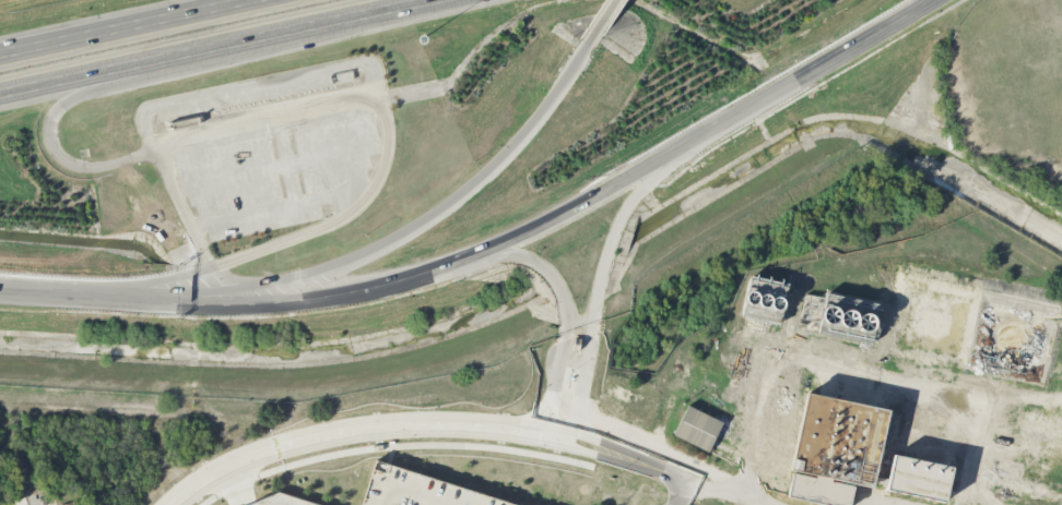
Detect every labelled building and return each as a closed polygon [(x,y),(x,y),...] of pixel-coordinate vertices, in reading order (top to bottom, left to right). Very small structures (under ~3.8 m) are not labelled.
[(782,325),(787,284),(756,279),(755,290),(745,289),(741,320),(782,325)] [(874,342),(880,303),(831,295),(831,298),(804,294),(801,311),(799,311),(796,330),(874,342)] [(921,325),(940,337),(952,318),(933,306),(921,325)] [(1015,321),(994,332),(1007,356),(1028,344),(1015,321)] [(852,484),(847,504),(837,504),(786,494),(791,471),(814,476),(814,472),(789,467),(805,389),(887,407),(872,474),(886,478),(892,452),(951,464),(944,498),(885,485),(885,484),(870,481),(870,483),(829,476),(828,479),(852,484)] [(687,404),(674,433),(708,450),(722,421),(687,404)] [(1049,418),(1024,412),(1023,418),(1048,423),(1049,418)] [(1023,421),(1020,426),(1047,433),(1048,426),(1023,421)] [(1050,433),(1061,436),(1061,430),(1051,428),(1050,433)] [(1019,435),(1045,441),(1043,447),(1018,442),(1019,435)] [(1047,447),(1061,451),(1061,445),(1048,442),(1047,447)] [(376,458),(523,504),(361,504),(376,458)] [(1005,462),(1003,473),(1023,478),(1026,467),(1005,462)] [(1008,480),(1035,485),(1034,492),(1007,486),(1008,480)] [(1037,493),(1061,498),(1061,492),(1038,486),(1037,493)] [(27,497),(12,500),(13,504),(28,504),(27,497)]
